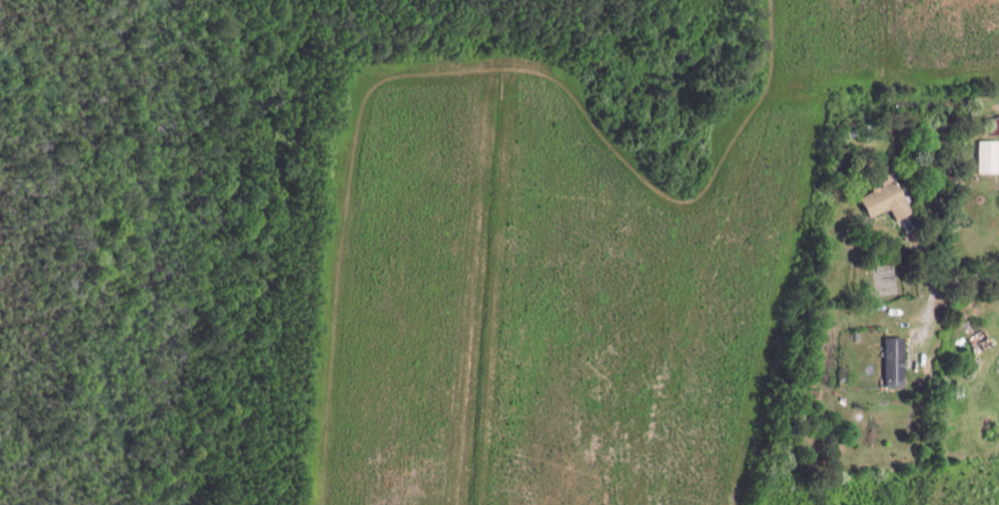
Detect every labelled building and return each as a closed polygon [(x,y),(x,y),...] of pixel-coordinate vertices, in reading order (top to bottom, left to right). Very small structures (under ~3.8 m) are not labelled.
[(998,134),(998,116),(987,116),(987,134),(998,134)] [(995,141),(976,141),(976,173),(995,173),(995,141)] [(856,196),(866,218),(887,208),(893,220),(908,213),(893,180),(856,196)] [(883,337),(883,386),(902,386),(902,337),(883,337)]
